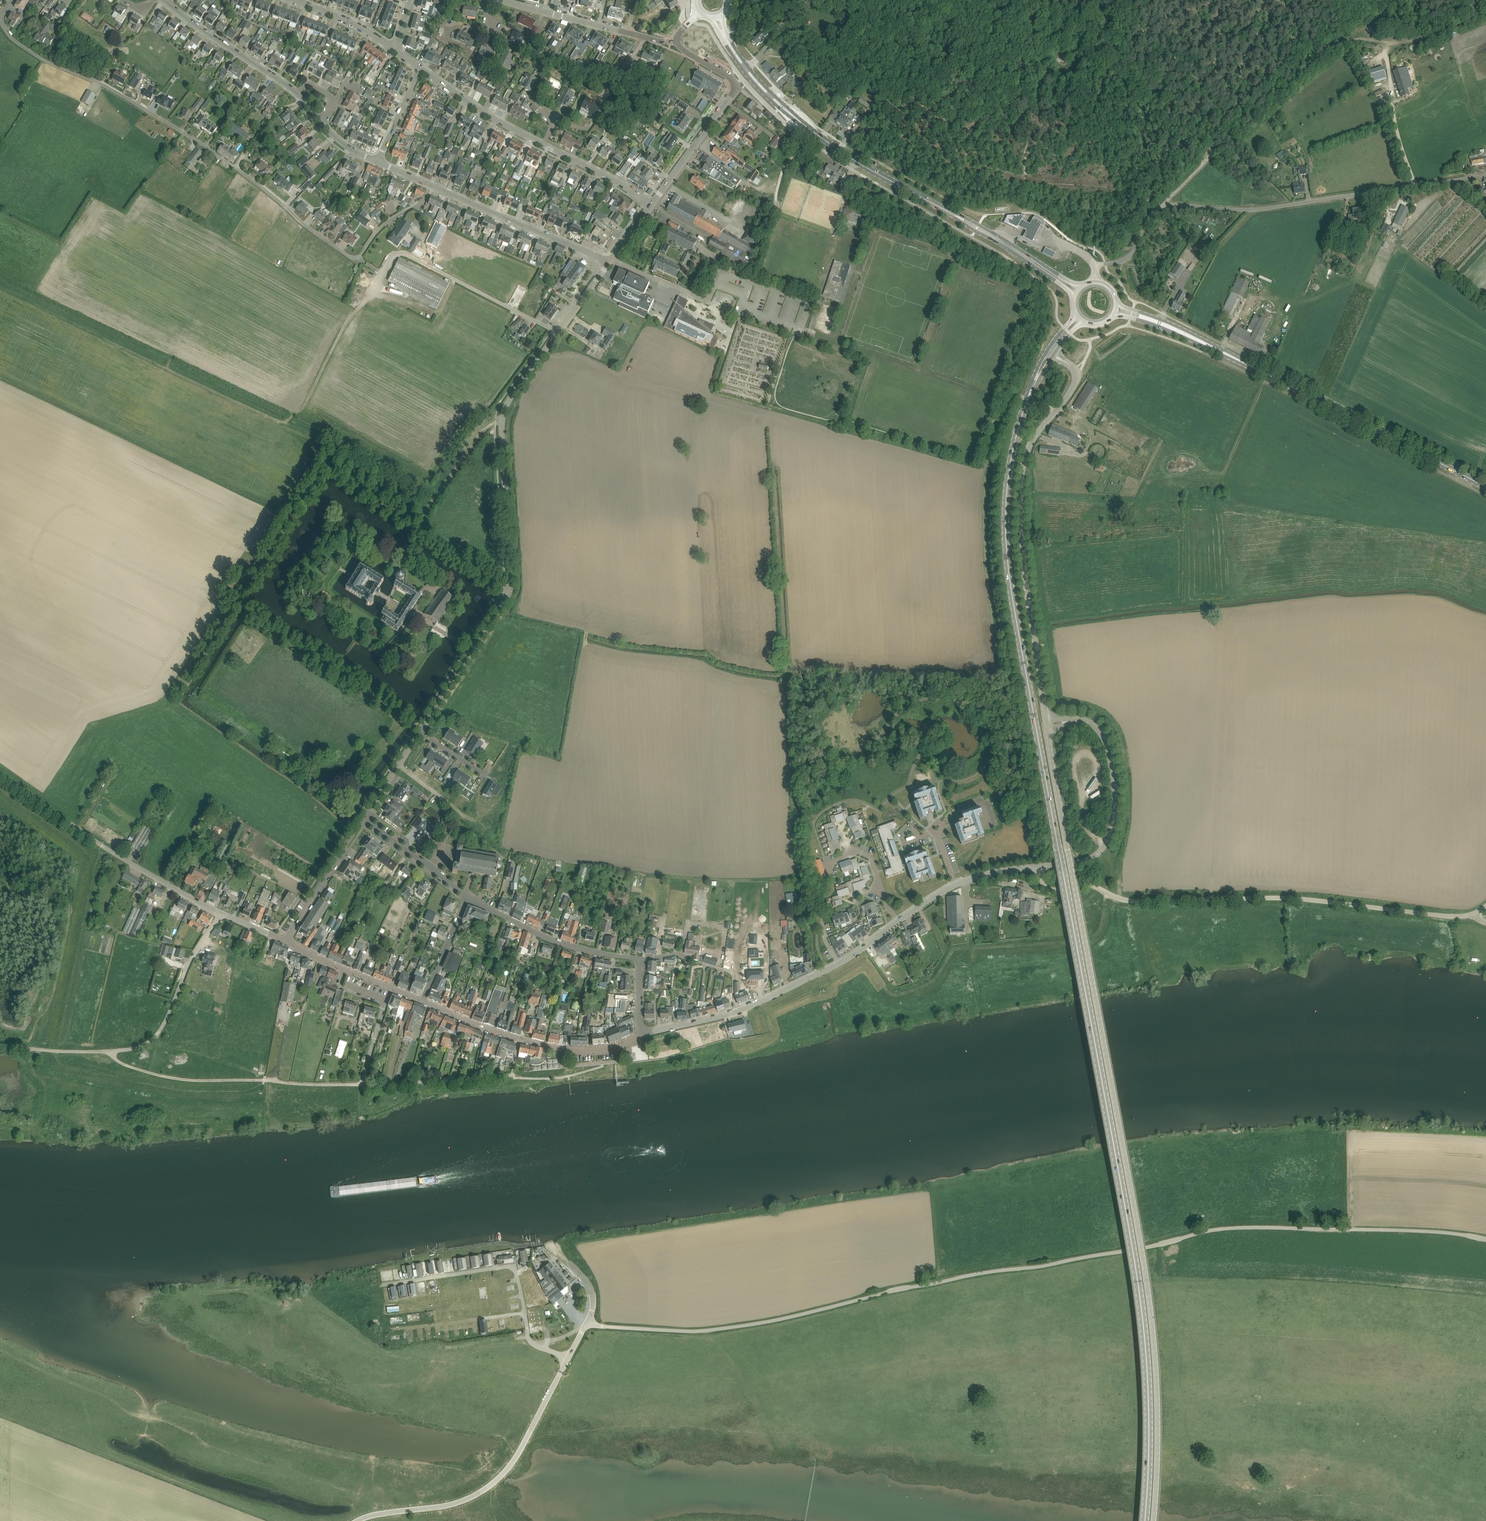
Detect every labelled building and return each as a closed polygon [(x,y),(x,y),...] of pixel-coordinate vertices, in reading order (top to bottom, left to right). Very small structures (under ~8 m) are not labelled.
[(45,6),(50,9),(55,2),(52,0),(49,0),(45,6)] [(205,12),(207,10),(201,6),(204,2),(202,1),(202,0),(200,0),(197,5),(197,6),(200,8),(199,8),(198,8),(195,14),(201,18),(205,12)] [(241,10),(246,0),(239,0),(237,5),(240,7),(239,9),(241,10)] [(248,10),(252,1),(250,0),(246,0),(241,10),(242,8),(246,9),(245,12),(247,13),(248,10)] [(353,2),(348,0),(347,0),(344,7),(350,10),(353,2)] [(430,0),(429,0),(418,0),(418,1),(419,1),(417,7),(425,10),(427,3),(430,3),(430,0)] [(590,8),(595,9),(600,10),(599,11),(603,12),(606,1),(602,0),(602,2),(597,1),(597,0),(596,0),(592,0),(590,8)] [(661,0),(652,0),(645,5),(650,12),(663,2),(661,0)] [(666,3),(670,10),(678,5),(675,0),(664,0),(666,3)] [(259,1),(255,9),(262,12),(265,3),(259,1)] [(15,7),(23,12),(26,7),(18,2),(15,7)] [(358,4),(353,2),(350,10),(355,12),(358,4)] [(265,3),(262,12),(268,14),(271,6),(265,3)] [(387,9),(395,12),(397,6),(389,3),(387,9)] [(60,5),(57,10),(54,8),(50,14),(55,17),(57,14),(60,17),(65,9),(60,5)] [(119,5),(115,12),(119,15),(118,16),(116,19),(122,23),(126,17),(122,15),(126,10),(119,5)] [(214,9),(212,7),(208,12),(211,14),(210,16),(209,15),(205,21),(212,26),(216,20),(219,16),(213,12),(214,9)] [(272,16),(278,18),(281,12),(282,10),(276,7),(272,16)] [(368,10),(362,7),(359,16),(365,18),(368,10)] [(464,8),(462,16),(476,18),(478,9),(473,8),(472,9),(464,8)] [(393,18),(395,12),(387,9),(384,15),(393,18)] [(282,10),(281,12),(278,18),(284,20),(288,12),(282,10)] [(371,20),(374,12),(368,10),(365,18),(371,20)] [(608,17),(615,19),(617,12),(609,10),(607,17),(608,18),(608,17)] [(224,11),(222,14),(218,21),(217,22),(220,23),(216,29),(223,33),(227,27),(223,25),(226,22),(223,20),(227,13),(224,11)] [(151,22),(154,24),(156,21),(158,23),(160,20),(164,22),(168,16),(161,12),(157,18),(154,17),(151,22)] [(294,14),(288,12),(284,20),(290,23),(294,14)] [(617,12),(615,19),(622,21),(622,22),(624,14),(617,12)] [(19,13),(17,16),(13,13),(9,19),(12,21),(12,22),(10,24),(11,25),(12,26),(13,26),(15,24),(18,20),(21,22),(22,20),(24,21),(27,18),(26,18),(23,15),(19,13)] [(294,14),(290,23),(297,25),(298,21),(300,16),(294,14)] [(130,21),(131,22),(129,24),(133,27),(132,29),(137,32),(141,26),(138,24),(141,19),(134,15),(130,21)] [(382,21),(390,24),(393,18),(384,15),(382,21)] [(532,29),(536,21),(522,15),(518,23),(532,29)] [(413,22),(424,26),(425,23),(420,21),(421,18),(415,16),(413,22)] [(302,27),(303,27),(308,29),(311,21),(306,19),(305,19),(302,27)] [(48,20),(45,24),(48,27),(53,30),(55,25),(48,20)] [(165,26),(161,31),(165,33),(167,30),(169,31),(171,28),(175,30),(173,33),(176,35),(178,32),(177,31),(179,28),(177,27),(179,25),(173,20),(169,26),(167,28),(165,26)] [(239,28),(243,31),(248,23),(244,20),(239,28)] [(308,29),(314,32),(317,23),(311,21),(308,29)] [(380,27),(388,31),(390,24),(382,21),(380,27)] [(45,32),(46,30),(42,28),(35,22),(31,28),(38,32),(39,33),(35,38),(35,39),(37,41),(39,42),(42,44),(43,44),(44,42),(45,41),(50,45),(52,42),(52,41),(53,40),(45,34),(46,32),(45,32)] [(249,42),(251,39),(245,35),(252,24),(248,22),(248,23),(243,31),(241,34),(244,36),(243,38),(239,44),(246,48),(249,43),(249,42)] [(411,29),(418,31),(419,27),(423,29),(424,26),(413,22),(411,29)] [(314,32),(320,34),(323,26),(317,23),(314,32)] [(559,27),(554,24),(554,25),(553,24),(551,28),(550,27),(546,33),(550,35),(551,33),(554,36),(559,28),(559,27)] [(320,34),(326,36),(329,28),(323,26),(320,34)] [(572,27),(567,35),(571,37),(569,40),(571,42),(578,31),(575,29),(576,29),(573,27),(573,28),(572,27)] [(175,41),(180,34),(186,39),(191,33),(184,28),(180,34),(178,32),(176,35),(173,39),(175,41)] [(230,31),(226,36),(233,40),(236,35),(233,33),(235,29),(232,28),(230,31)] [(255,38),(254,40),(257,41),(263,32),(260,30),(255,38)] [(331,40),(337,42),(341,34),(335,32),(335,31),(331,40)] [(509,41),(520,46),(523,39),(521,38),(522,35),(514,31),(509,41)] [(580,32),(578,31),(571,42),(573,43),(575,40),(579,42),(583,34),(580,32)] [(768,34),(765,31),(763,33),(762,32),(758,36),(756,37),(754,35),(751,37),(754,40),(752,41),(753,42),(752,43),(754,45),(755,44),(757,46),(760,43),(761,44),(764,41),(763,40),(768,34)] [(464,33),(460,40),(472,46),(474,42),(475,42),(475,41),(476,39),(464,33)] [(596,34),(591,41),(595,43),(593,47),(595,48),(602,37),(600,36),(600,35),(597,33),(597,34),(596,34)] [(337,42),(343,45),(346,37),(341,34),(337,42)] [(187,42),(184,47),(187,49),(189,46),(192,48),(194,44),(198,47),(202,41),(195,36),(191,42),(190,44),(187,42)] [(343,45),(348,47),(352,39),(346,37),(343,45)] [(604,39),(602,37),(595,48),(597,49),(600,46),(603,48),(608,41),(607,40),(605,38),(604,39)] [(425,50),(428,51),(425,59),(431,62),(436,54),(429,50),(433,43),(434,44),(436,41),(432,38),(425,50)] [(554,38),(548,47),(552,49),(558,40),(554,38)] [(348,47),(354,50),(353,52),(350,55),(351,55),(353,57),(357,51),(355,49),(358,42),(357,42),(352,39),(348,47)] [(406,47),(408,48),(412,49),(415,50),(417,47),(414,46),(415,42),(409,39),(406,47)] [(556,52),(562,43),(558,40),(552,49),(556,52)] [(618,52),(620,53),(626,44),(624,42),(622,40),(621,40),(616,48),(619,50),(618,52)] [(274,41),(269,49),(272,51),(277,42),(274,41)] [(279,47),(278,47),(280,43),(278,41),(277,42),(272,51),(275,53),(279,47)] [(261,47),(256,44),(251,52),(252,52),(256,55),(257,55),(261,47)] [(262,58),(267,51),(269,47),(263,44),(261,47),(257,55),(262,58)] [(363,50),(360,54),(362,55),(363,54),(365,52),(367,54),(368,54),(372,47),(367,44),(363,50)] [(484,44),(479,52),(480,52),(477,58),(484,61),(487,56),(492,58),(497,49),(491,47),(484,44)] [(626,44),(620,53),(620,54),(622,56),(624,53),(627,55),(632,47),(632,46),(629,44),(629,45),(626,44)] [(207,45),(205,47),(203,50),(203,51),(201,52),(199,50),(192,59),(195,62),(200,54),(203,56),(206,53),(209,55),(213,49),(207,45)] [(582,46),(580,49),(577,55),(581,57),(586,48),(582,46)] [(368,54),(365,57),(368,59),(366,62),(368,63),(377,51),(372,47),(368,54)] [(577,47),(570,58),(574,60),(577,55),(580,49),(577,47)] [(442,68),(449,71),(454,63),(448,60),(453,50),(450,49),(446,56),(443,61),(445,62),(442,68)] [(644,51),(641,58),(656,64),(658,61),(661,54),(651,50),(650,54),(644,51)] [(372,62),(375,64),(382,54),(377,51),(368,63),(370,65),(372,62)] [(498,65),(506,69),(513,56),(505,52),(498,65)] [(210,59),(204,67),(207,69),(211,63),(214,65),(217,61),(220,63),(225,58),(218,53),(214,59),(213,60),(210,59)] [(274,66),(281,56),(276,53),(269,63),(270,63),(274,66)] [(375,64),(380,67),(382,64),(383,64),(387,58),(382,54),(375,64)] [(438,66),(439,63),(442,57),(436,54),(431,62),(438,66)] [(289,74),(295,78),(299,73),(296,71),(299,67),(295,65),(296,65),(293,63),(298,57),(294,55),(290,62),(289,62),(288,64),(294,68),(293,69),(292,69),(289,74)] [(280,70),(281,68),(284,62),(286,59),(281,56),(274,66),(280,70)] [(630,61),(627,59),(623,65),(624,65),(622,68),(625,69),(626,67),(630,61)] [(331,84),(333,81),(337,72),(332,69),(333,66),(335,63),(332,61),(327,70),(330,71),(329,72),(325,80),(331,84)] [(465,85),(466,83),(469,77),(463,73),(467,65),(471,67),(472,64),(466,61),(463,66),(460,73),(462,74),(458,81),(465,85)] [(771,75),(777,82),(788,72),(783,66),(778,71),(776,69),(775,70),(767,62),(762,66),(771,75)] [(318,66),(311,63),(307,71),(314,74),(318,66)] [(456,75),(460,67),(454,63),(449,71),(456,75)] [(659,68),(666,72),(669,67),(670,68),(670,67),(663,63),(659,68)] [(224,70),(221,75),(225,78),(227,75),(231,78),(233,75),(234,75),(239,68),(234,64),(231,68),(230,67),(227,72),(224,70)] [(322,76),(325,70),(318,66),(314,74),(320,78),(322,76)] [(1367,72),(1371,84),(1386,79),(1383,67),(1367,72)] [(239,68),(234,75),(239,79),(242,76),(242,75),(244,72),(239,68)] [(1393,72),(1402,97),(1409,95),(1407,89),(1413,87),(1411,81),(1409,82),(1404,68),(1393,72)] [(400,69),(397,74),(404,78),(407,72),(400,69)] [(540,80),(543,73),(536,69),(535,71),(540,74),(537,78),(540,80)] [(128,76),(117,71),(112,80),(119,84),(119,83),(124,85),(128,76)] [(695,77),(692,82),(690,84),(700,90),(702,88),(706,90),(704,94),(707,97),(713,100),(717,93),(717,94),(722,85),(722,84),(703,74),(698,71),(697,73),(695,73),(693,76),(695,77)] [(338,87),(339,85),(342,79),(336,76),(337,72),(333,81),(331,84),(338,87)] [(135,89),(142,77),(136,73),(129,86),(135,89)] [(679,74),(676,78),(681,81),(686,85),(687,84),(689,85),(691,82),(679,73),(679,74)] [(396,78),(389,75),(388,77),(399,82),(402,83),(404,78),(397,74),(396,78)] [(536,79),(526,74),(520,86),(530,91),(536,79)] [(364,80),(369,84),(372,86),(375,81),(367,75),(364,80)] [(244,87),(249,90),(256,80),(250,76),(248,80),(247,79),(244,84),(241,82),(238,87),(241,90),(244,87)] [(402,83),(399,82),(388,77),(387,79),(391,81),(390,82),(394,83),(393,86),(400,89),(402,83)] [(472,88),(473,86),(476,80),(469,77),(466,83),(465,85),(472,88)] [(253,94),(250,97),(254,99),(258,94),(255,93),(259,88),(258,87),(261,84),(256,80),(249,90),(248,91),(253,94)] [(483,94),(484,92),(487,86),(480,83),(476,91),(483,94)] [(503,85),(500,84),(497,89),(495,93),(498,95),(503,85)] [(425,98),(427,94),(429,95),(431,97),(435,91),(431,89),(432,89),(426,85),(422,90),(422,91),(419,94),(425,98)] [(149,92),(147,91),(144,96),(151,100),(153,95),(154,96),(157,89),(151,86),(149,92)] [(391,89),(387,87),(386,89),(390,91),(397,94),(400,89),(393,86),(391,89)] [(487,86),(484,92),(483,94),(489,98),(494,90),(487,86)] [(367,91),(365,93),(370,97),(371,97),(372,94),(374,91),(368,88),(367,91)] [(566,88),(565,89),(563,93),(561,92),(557,101),(562,103),(562,105),(571,109),(566,107),(569,101),(572,103),(576,97),(572,95),(573,94),(568,91),(569,89),(566,88)] [(262,96),(267,100),(272,92),(267,89),(265,92),(264,92),(261,96),(258,94),(254,99),(254,100),(258,103),(258,102),(262,96)] [(667,90),(660,100),(665,103),(668,97),(673,100),(675,95),(667,90)] [(88,91),(86,95),(82,102),(89,106),(93,99),(96,95),(88,91)] [(278,96),(272,92),(267,100),(273,104),(276,100),(275,100),(278,96)] [(355,103),(358,97),(350,93),(347,99),(358,105),(355,103)] [(386,101),(393,104),(395,99),(388,96),(384,94),(383,96),(387,98),(386,101)] [(160,97),(159,99),(157,103),(163,106),(163,105),(171,109),(175,102),(164,96),(163,99),(160,97)] [(503,99),(496,96),(492,104),(499,107),(503,99)] [(872,108),(875,103),(862,96),(859,101),(872,108)] [(197,111),(204,101),(200,98),(193,108),(197,111)] [(587,98),(581,109),(589,113),(588,115),(593,117),(600,105),(587,98)] [(351,113),(353,114),(359,117),(360,114),(354,111),(358,105),(347,99),(343,106),(351,110),(352,110),(351,113)] [(434,105),(443,109),(445,103),(436,99),(434,105)] [(503,99),(499,107),(505,111),(510,103),(503,99)] [(698,108),(703,112),(709,103),(703,99),(698,108)] [(422,112),(429,115),(430,113),(423,109),(424,107),(421,106),(422,103),(430,107),(431,104),(421,100),(419,103),(415,101),(412,108),(419,111),(422,112)] [(393,104),(386,101),(384,104),(380,103),(379,105),(390,110),(393,104)] [(686,111),(689,107),(681,101),(678,106),(686,111)] [(756,116),(759,118),(763,112),(760,110),(760,111),(756,108),(758,106),(758,105),(752,101),(751,101),(752,101),(746,108),(746,109),(752,114),(753,112),(757,115),(756,116)] [(275,106),(270,103),(266,108),(267,108),(271,111),(275,106)] [(367,103),(364,109),(362,112),(365,114),(367,111),(368,111),(369,109),(370,108),(371,106),(367,103)] [(610,113),(616,105),(613,103),(607,111),(610,113)] [(510,113),(516,117),(518,115),(521,109),(522,107),(519,105),(518,105),(517,107),(514,105),(510,113)] [(442,119),(448,123),(450,120),(448,118),(450,115),(452,117),(456,111),(450,107),(446,113),(447,113),(445,115),(444,115),(442,119)] [(416,117),(419,111),(412,108),(409,114),(416,117)] [(840,124),(842,125),(854,108),(853,108),(852,110),(849,108),(847,111),(845,110),(842,114),(837,122),(837,123),(839,124),(840,124)] [(847,128),(848,129),(853,121),(856,116),(852,113),(853,112),(855,109),(854,108),(842,125),(844,127),(844,128),(846,129),(847,128)] [(191,113),(185,109),(183,113),(184,113),(182,117),(188,120),(191,113)] [(290,119),(292,122),(297,118),(290,109),(280,117),(283,120),(285,119),(287,122),(290,119)] [(521,109),(518,115),(516,117),(523,120),(527,112),(521,109)] [(337,117),(345,121),(349,115),(341,110),(337,117)] [(377,118),(385,122),(387,116),(379,112),(379,113),(376,111),(374,117),(377,118)] [(767,111),(764,114),(769,119),(773,116),(767,111)] [(830,116),(832,117),(831,120),(835,122),(839,114),(833,111),(830,116)] [(357,120),(357,121),(360,122),(363,116),(364,116),(365,114),(362,112),(360,114),(359,117),(358,118),(357,120)] [(675,126),(683,132),(691,119),(683,114),(675,126)] [(208,120),(202,116),(196,124),(202,128),(203,126),(213,134),(218,128),(208,120)] [(406,123),(413,125),(415,119),(408,116),(406,123)] [(464,126),(467,121),(468,119),(463,116),(456,126),(459,127),(461,124),(464,126)] [(334,124),(336,125),(342,128),(343,125),(347,126),(348,123),(345,121),(337,117),(334,124)] [(736,122),(743,127),(746,130),(746,129),(747,129),(749,127),(745,124),(747,122),(740,117),(736,122)] [(297,128),(302,124),(297,118),(292,122),(295,125),(291,128),(294,130),(297,128)] [(377,118),(374,124),(382,128),(385,122),(377,118)] [(468,119),(467,121),(464,126),(466,128),(464,131),(466,132),(468,129),(473,122),(468,119)] [(740,131),(741,130),(743,127),(736,122),(735,122),(734,122),(733,124),(733,125),(731,127),(732,127),(731,128),(738,133),(739,133),(742,135),(743,133),(740,131)] [(250,135),(247,133),(241,128),(241,129),(232,123),(227,129),(245,142),(250,135)] [(403,129),(410,132),(411,128),(424,134),(425,131),(418,128),(415,127),(413,125),(406,123),(403,129)] [(244,124),(241,128),(247,133),(250,129),(247,128),(248,127),(244,124)] [(450,124),(445,135),(449,137),(454,126),(450,124)] [(474,138),(481,128),(476,125),(472,131),(469,136),(471,137),(474,133),(476,134),(474,138)] [(278,133),(275,128),(270,132),(274,137),(278,133)] [(305,128),(303,130),(300,132),(297,135),(299,137),(302,141),(305,139),(310,135),(305,128)] [(481,128),(474,138),(479,141),(481,138),(486,131),(481,128)] [(727,134),(734,139),(738,133),(731,128),(727,134)] [(357,133),(353,131),(350,138),(356,141),(359,134),(361,130),(358,129),(357,133)] [(741,137),(743,139),(753,146),(759,138),(750,131),(749,130),(747,129),(746,129),(746,130),(743,133),(742,135),(741,137)] [(292,131),(285,136),(286,136),(280,141),(279,140),(280,140),(277,136),(275,137),(281,145),(294,134),(292,131)] [(367,131),(366,133),(364,132),(362,135),(359,134),(356,141),(362,144),(368,131),(367,131)] [(370,132),(368,131),(362,144),(368,146),(371,139),(368,138),(370,132)] [(496,142),(499,137),(500,135),(494,132),(489,142),(491,144),(493,140),(496,142)] [(663,147),(670,151),(678,139),(671,134),(671,135),(669,133),(666,137),(668,139),(663,147)] [(650,134),(644,144),(649,148),(656,138),(650,134)] [(734,139),(727,134),(723,139),(730,144),(730,145),(731,145),(729,149),(736,154),(738,150),(733,147),(734,146),(735,147),(735,146),(738,142),(738,141),(737,142),(734,139)] [(371,139),(368,146),(373,149),(377,142),(373,140),(375,136),(372,135),(371,139)] [(498,147),(500,148),(506,138),(500,135),(499,137),(496,142),(500,143),(498,147)] [(599,144),(601,141),(592,135),(591,137),(593,139),(588,146),(595,150),(599,144)] [(405,141),(399,155),(398,158),(405,160),(409,150),(405,149),(406,146),(407,147),(409,141),(411,142),(412,138),(407,136),(406,139),(405,141)] [(575,148),(577,143),(581,144),(582,141),(578,139),(576,142),(564,136),(560,144),(567,147),(568,146),(571,148),(572,146),(575,148)] [(776,136),(770,145),(775,149),(782,140),(776,136)] [(465,148),(464,147),(469,139),(466,137),(461,149),(463,150),(465,148)] [(399,155),(405,141),(402,139),(400,146),(396,145),(395,148),(392,155),(398,158),(399,155)] [(314,140),(312,142),(309,144),(308,142),(303,147),(305,149),(306,148),(308,150),(311,153),(312,153),(320,146),(314,140)] [(512,154),(518,144),(512,141),(508,149),(505,147),(502,152),(501,155),(503,156),(504,157),(507,152),(512,154)] [(233,163),(240,154),(235,151),(234,152),(223,144),(218,151),(233,163)] [(296,144),(288,150),(291,154),(299,148),(296,144)] [(524,147),(518,144),(512,154),(518,157),(524,147)] [(607,149),(604,147),(600,154),(606,158),(611,152),(613,153),(615,150),(609,146),(607,149)] [(723,146),(721,149),(717,147),(712,153),(718,157),(728,164),(731,159),(743,167),(746,163),(728,150),(728,149),(723,146)] [(426,160),(431,148),(428,147),(423,158),(426,160)] [(187,161),(188,161),(191,164),(192,165),(202,151),(197,148),(187,161)] [(530,150),(524,161),(530,163),(532,160),(536,153),(530,150)] [(1286,150),(1283,152),(1277,156),(1279,159),(1285,155),(1288,153),(1286,150)] [(1485,153),(1485,152),(1485,150),(1476,152),(1477,155),(1474,156),(1469,157),(1470,160),(1471,160),(1472,166),(1485,163),(1485,153)] [(325,151),(317,159),(320,162),(326,156),(330,161),(336,155),(331,151),(328,154),(325,151)] [(443,160),(440,167),(443,169),(446,161),(448,162),(451,153),(446,151),(443,160)] [(619,167),(620,164),(623,161),(616,156),(618,154),(614,151),(610,157),(614,159),(612,162),(619,167)] [(700,161),(705,155),(702,152),(696,158),(700,161)] [(413,160),(414,161),(412,166),(419,169),(421,164),(418,162),(421,155),(416,153),(413,160)] [(536,153),(532,160),(535,162),(533,165),(536,166),(541,156),(536,153)] [(657,156),(652,163),(659,167),(662,164),(661,163),(663,160),(661,158),(663,155),(659,153),(657,156)] [(305,156),(296,163),(300,168),(309,161),(305,156)] [(705,163),(706,165),(707,165),(703,170),(710,175),(711,175),(715,178),(718,172),(720,174),(736,186),(741,180),(715,161),(714,161),(714,160),(712,158),(709,157),(705,163)] [(541,167),(537,174),(536,176),(541,179),(542,176),(546,169),(548,166),(551,168),(554,162),(547,159),(545,164),(543,168),(541,167)] [(625,176),(629,171),(634,163),(629,159),(619,172),(620,172),(621,171),(625,175),(625,176)] [(266,177),(272,169),(260,160),(256,167),(262,171),(261,174),(266,177)] [(435,169),(434,169),(436,165),(433,164),(434,162),(431,160),(426,172),(433,175),(435,169)] [(347,175),(349,172),(353,164),(347,161),(345,166),(341,164),(338,171),(341,173),(342,172),(347,175)] [(647,183),(649,182),(647,181),(646,181),(641,177),(639,175),(641,172),(640,171),(643,166),(642,166),(644,164),(640,161),(634,170),(628,178),(643,189),(646,186),(647,186),(648,184),(647,183)] [(746,163),(743,167),(751,173),(754,169),(746,163)] [(354,189),(355,187),(355,186),(356,184),(359,180),(355,178),(358,172),(356,171),(358,167),(358,166),(358,167),(353,164),(349,172),(352,173),(350,176),(354,178),(349,187),(354,189)] [(364,179),(365,180),(368,181),(374,167),(370,165),(371,165),(370,164),(370,165),(369,164),(365,173),(366,174),(364,179)] [(453,175),(457,177),(456,178),(454,184),(461,187),(463,181),(460,180),(462,175),(467,177),(469,173),(463,171),(465,168),(457,164),(453,175)] [(826,176),(828,174),(831,176),(836,168),(829,164),(825,171),(822,169),(819,175),(822,177),(823,175),(826,176)] [(308,165),(302,170),(310,179),(316,175),(308,165)] [(561,186),(564,180),(561,179),(563,175),(566,168),(560,165),(556,171),(555,174),(553,178),(553,179),(551,182),(560,187),(561,186)] [(368,181),(367,183),(374,187),(379,178),(382,171),(378,169),(379,168),(378,168),(377,168),(374,167),(368,181)] [(447,181),(449,176),(452,169),(448,167),(446,173),(442,172),(439,178),(447,181)] [(841,182),(846,174),(836,168),(831,176),(841,182)] [(641,177),(646,181),(647,181),(649,182),(650,180),(649,179),(653,173),(647,169),(643,173),(641,172),(639,175),(641,177)] [(751,173),(747,179),(753,183),(759,173),(754,169),(751,173)] [(326,181),(332,175),(329,172),(323,178),(326,181)] [(573,184),(572,186),(575,188),(577,183),(578,183),(581,176),(572,172),(569,178),(574,181),(573,184)] [(293,186),(279,176),(275,182),(280,186),(279,187),(280,186),(288,192),(293,186)] [(691,182),(702,191),(707,184),(696,176),(691,182)] [(313,183),(309,179),(300,188),(304,192),(313,183)] [(393,179),(390,185),(394,187),(391,193),(393,194),(399,182),(393,179)] [(582,186),(581,189),(580,191),(583,192),(585,187),(588,189),(592,181),(586,179),(584,183),(583,182),(581,185),(582,186)] [(480,182),(478,181),(474,180),(472,185),(471,184),(469,190),(476,193),(478,187),(480,182)] [(399,182),(393,194),(396,195),(399,189),(402,191),(405,184),(399,182)] [(1294,186),(1294,194),(1305,192),(1304,183),(1298,183),(1298,186),(1294,186)] [(601,195),(602,193),(605,188),(604,188),(597,184),(594,191),(591,189),(589,193),(586,199),(588,200),(590,196),(594,198),(596,193),(601,195)] [(742,184),(738,190),(744,194),(748,188),(742,184)] [(418,188),(417,190),(415,194),(422,198),(425,192),(418,188)] [(489,198),(490,196),(492,192),(485,189),(482,196),(489,198)] [(490,196),(489,198),(496,201),(498,195),(492,192),(490,196)] [(399,199),(396,197),(395,199),(401,202),(405,196),(402,194),(399,199)] [(621,200),(615,196),(615,195),(613,194),(610,198),(615,201),(611,206),(615,209),(616,207),(624,212),(626,209),(627,210),(631,205),(622,199),(621,200)] [(676,195),(673,200),(667,210),(714,236),(708,245),(722,253),(721,255),(746,269),(752,257),(756,250),(723,232),(724,230),(707,220),(711,214),(710,214),(704,210),(703,211),(681,199),(682,198),(676,195)] [(406,198),(404,201),(401,204),(405,208),(408,204),(410,206),(414,202),(411,199),(410,200),(407,197),(406,198)] [(431,197),(430,200),(428,204),(432,205),(429,211),(432,212),(437,200),(431,197)] [(513,201),(507,198),(504,205),(511,207),(513,201)] [(432,212),(435,213),(437,208),(441,209),(443,202),(437,200),(432,212)] [(304,217),(306,215),(309,211),(306,208),(308,206),(303,201),(296,210),(304,217)] [(517,210),(518,208),(520,204),(513,201),(511,207),(517,210)] [(384,209),(382,207),(384,206),(381,203),(375,208),(377,210),(369,215),(372,218),(375,215),(376,216),(380,213),(379,213),(384,209)] [(447,219),(450,220),(455,207),(449,205),(446,211),(450,213),(447,219)] [(550,216),(547,223),(554,226),(555,223),(558,215),(559,212),(555,211),(554,213),(552,212),(554,207),(550,205),(546,214),(550,216)] [(1410,209),(1402,205),(1393,224),(1401,227),(1410,209)] [(455,207),(450,220),(452,221),(455,215),(458,216),(461,210),(455,207)] [(532,217),(533,214),(535,210),(528,207),(526,214),(532,217)] [(542,213),(541,212),(542,210),(536,208),(535,210),(533,214),(532,217),(539,219),(542,213)] [(1352,209),(1353,215),(1348,216),(1349,221),(1357,220),(1356,216),(1362,215),(1365,214),(1365,211),(1361,212),(1361,208),(1352,209)] [(322,222),(325,218),(326,217),(324,216),(326,214),(320,209),(318,211),(314,215),(322,222)] [(366,226),(369,221),(365,218),(368,213),(363,210),(359,214),(356,219),(366,226)] [(846,210),(842,219),(859,225),(862,216),(846,210)] [(465,226),(468,227),(473,215),(467,212),(464,219),(467,221),(465,226)] [(623,218),(621,217),(617,214),(617,215),(614,212),(612,215),(615,217),(612,221),(618,225),(623,218)] [(473,215),(468,227),(470,228),(473,223),(476,224),(479,217),(473,215)] [(558,215),(554,226),(561,228),(564,222),(568,224),(571,217),(568,215),(566,218),(558,215)] [(1007,216),(1004,223),(1018,230),(1019,228),(1022,221),(1025,216),(1023,215),(1007,216)] [(404,217),(402,220),(388,240),(398,247),(403,238),(411,227),(411,226),(413,223),(404,217)] [(1045,222),(1034,217),(1032,221),(1042,226),(1043,227),(1045,222)] [(337,236),(342,228),(342,227),(346,222),(341,218),(338,219),(336,221),(335,220),(333,220),(332,221),(328,219),(324,224),(331,229),(330,231),(337,236)] [(483,233),(485,235),(490,222),(484,220),(482,226),(485,228),(483,233)] [(577,224),(577,225),(573,223),(574,221),(571,220),(568,226),(571,227),(569,232),(581,237),(584,228),(581,227),(581,226),(581,225),(578,224),(577,224)] [(596,220),(590,229),(608,241),(610,238),(608,236),(608,235),(609,234),(610,235),(613,231),(608,227),(596,220)] [(668,225),(670,226),(683,233),(685,229),(670,221),(668,225)] [(1030,226),(1022,221),(1019,228),(1027,232),(1023,239),(1032,244),(1042,226),(1032,221),(1030,226)] [(490,222),(485,235),(488,236),(490,230),(494,231),(497,225),(490,222)] [(427,243),(436,247),(446,228),(437,223),(427,243)] [(1388,230),(1392,232),(1394,228),(1384,223),(1381,230),(1387,233),(1388,230)] [(748,230),(753,233),(757,235),(760,231),(750,226),(748,230)] [(502,235),(500,240),(503,242),(508,230),(502,227),(499,234),(502,235)] [(353,245),(354,243),(357,239),(348,232),(350,229),(348,228),(346,230),(343,234),(342,235),(345,237),(343,240),(346,242),(346,241),(353,245)] [(671,228),(665,240),(692,252),(698,240),(671,228)] [(590,229),(589,231),(586,235),(593,240),(596,243),(597,242),(600,244),(601,244),(603,246),(604,244),(606,245),(608,241),(590,229)] [(505,253),(509,254),(512,245),(509,244),(512,239),(514,232),(508,230),(503,242),(502,245),(507,247),(505,253)] [(470,237),(473,239),(476,232),(472,231),(471,234),(466,232),(465,234),(465,235),(470,237)] [(746,233),(743,240),(756,246),(759,240),(746,233)] [(520,234),(517,241),(521,242),(518,248),(521,249),(526,237),(520,234)] [(526,237),(521,249),(524,250),(526,245),(529,246),(532,240),(526,237)] [(661,251),(667,253),(670,243),(664,241),(661,251)] [(536,256),(539,257),(544,244),(538,242),(535,248),(533,253),(537,254),(536,256)] [(853,259),(856,244),(846,242),(842,257),(853,259)] [(544,244),(539,257),(541,258),(544,252),(547,254),(550,247),(544,244)] [(558,244),(557,247),(555,251),(557,252),(551,264),(554,266),(560,254),(562,255),(566,248),(558,244)] [(1046,248),(1044,253),(1052,257),(1054,252),(1046,248)] [(681,261),(687,264),(691,255),(685,252),(681,261)] [(533,255),(530,253),(526,261),(530,262),(529,263),(535,266),(536,263),(531,260),(533,255)] [(657,257),(651,271),(655,273),(657,269),(676,277),(681,267),(657,257)] [(399,259),(394,270),(388,281),(396,285),(394,288),(436,309),(449,284),(399,259)] [(577,264),(571,259),(561,275),(565,278),(565,277),(567,278),(563,284),(570,290),(574,283),(586,267),(578,262),(577,264)] [(848,273),(851,266),(835,260),(823,295),(834,299),(839,286),(841,286),(842,282),(840,281),(841,279),(843,279),(845,272),(848,273)] [(1183,267),(1178,264),(1171,274),(1178,278),(1185,268),(1183,267)] [(619,306),(646,318),(654,300),(645,296),(650,283),(634,276),(620,269),(614,282),(621,285),(620,287),(614,300),(620,303),(619,306)] [(1236,316),(1250,281),(1238,277),(1224,311),(1236,316)] [(1179,312),(1180,310),(1184,303),(1185,304),(1185,303),(1181,301),(1183,298),(1184,298),(1186,294),(1181,291),(1176,300),(1172,308),(1176,310),(1176,311),(1178,312),(1179,312)] [(709,346),(715,349),(719,339),(720,340),(711,332),(714,326),(700,319),(698,322),(684,310),(689,301),(679,297),(676,303),(671,312),(664,327),(703,345),(705,342),(710,345),(709,346)] [(547,303),(551,306),(544,315),(551,320),(558,310),(556,309),(558,305),(550,299),(547,303)] [(1260,355),(1263,348),(1264,347),(1259,344),(1270,322),(1261,317),(1261,318),(1255,315),(1248,329),(1254,332),(1253,334),(1236,326),(1230,339),(1252,350),(1260,355)] [(524,327),(519,335),(524,338),(530,329),(525,326),(527,324),(526,324),(526,325),(521,318),(513,326),(516,329),(521,324),(524,327)] [(607,337),(605,340),(595,333),(594,333),(593,333),(592,335),(593,336),(589,341),(597,346),(597,345),(605,350),(615,334),(606,328),(602,334),(607,337)] [(590,354),(592,349),(587,346),(584,351),(590,354)] [(1074,406),(1084,412),(1099,388),(1088,381),(1074,406)] [(1093,421),(1098,423),(1104,411),(1099,409),(1093,421)] [(1077,434),(1053,424),(1048,435),(1077,447),(1080,439),(1076,437),(1077,434)] [(1039,453),(1044,454),(1059,456),(1061,449),(1041,445),(1039,453)] [(1096,470),(1103,473),(1106,467),(1098,464),(1096,470)] [(379,593),(381,591),(377,589),(383,580),(360,565),(353,577),(351,579),(346,588),(365,600),(366,601),(366,602),(366,603),(367,604),(369,605),(370,605),(371,605),(372,604),(372,603),(373,602),(373,601),(373,600),(372,599),(372,598),(375,593),(378,595),(379,593)] [(398,617),(384,608),(382,614),(384,615),(381,621),(397,632),(410,612),(421,596),(422,596),(422,595),(423,595),(423,594),(423,593),(422,593),(422,592),(421,591),(420,591),(419,591),(402,581),(403,579),(404,578),(404,577),(404,576),(404,574),(404,573),(403,572),(402,572),(401,571),(400,571),(398,571),(397,572),(396,573),(395,575),(395,576),(396,578),(396,579),(393,586),(411,597),(404,608),(398,617)] [(310,596),(311,594),(310,593),(310,592),(309,591),(308,590),(307,590),(306,590),(304,590),(302,591),(302,593),(301,595),(302,596),(303,598),(304,599),(305,599),(306,599),(308,599),(309,598),(310,597),(310,596)] [(454,598),(442,590),(425,614),(437,622),(437,623),(438,622),(454,598)] [(448,732),(444,738),(458,747),(464,738),(455,733),(454,735),(448,732)] [(471,744),(466,751),(476,757),(480,751),(479,750),(483,743),(474,737),(470,743),(471,744)] [(432,762),(436,755),(435,755),(436,753),(431,750),(426,758),(432,762)] [(436,755),(432,762),(437,766),(443,757),(438,754),(437,756),(436,755)] [(448,760),(443,757),(437,766),(443,769),(448,760)] [(452,778),(465,786),(471,777),(458,769),(452,778)] [(489,797),(491,794),(491,793),(493,791),(493,790),(496,791),(497,791),(498,791),(500,788),(501,789),(502,788),(495,784),(490,781),(482,794),(483,793),(489,797)] [(407,792),(410,788),(405,784),(402,789),(400,788),(394,797),(401,802),(407,792)] [(414,786),(411,790),(417,795),(420,791),(414,786)] [(935,811),(936,814),(943,812),(937,794),(935,787),(928,789),(928,788),(919,791),(920,792),(913,794),(916,801),(920,800),(921,801),(915,803),(914,803),(920,821),(927,818),(926,814),(928,813),(928,814),(933,812),(935,811)] [(394,801),(391,804),(399,809),(401,806),(394,801)] [(388,806),(385,811),(388,813),(385,818),(391,821),(395,824),(402,829),(405,825),(398,819),(394,817),(397,812),(388,806)] [(961,824),(955,826),(962,845),(969,842),(968,839),(977,836),(978,838),(985,835),(978,816),(983,815),(981,808),(962,814),(964,820),(960,821),(961,824)] [(840,818),(841,821),(845,820),(845,819),(847,818),(849,817),(847,811),(843,812),(842,811),(838,812),(840,818)] [(841,821),(840,818),(838,812),(834,814),(834,815),(830,816),(833,823),(834,822),(836,822),(837,823),(841,821)] [(847,818),(849,823),(859,820),(857,814),(849,817),(847,818)] [(425,845),(431,837),(427,833),(428,832),(424,829),(427,825),(425,824),(426,823),(420,818),(414,827),(420,831),(422,832),(417,839),(419,841),(422,844),(422,843),(425,845)] [(850,829),(851,829),(861,825),(859,820),(849,823),(850,829)] [(891,868),(884,870),(887,878),(905,871),(891,831),(898,828),(896,821),(877,827),(891,868)] [(826,831),(835,828),(836,828),(834,822),(833,823),(824,825),(826,831)] [(861,825),(851,829),(853,834),(854,834),(863,830),(861,825)] [(142,853),(145,849),(155,833),(143,826),(134,842),(131,847),(142,853)] [(825,831),(827,837),(837,833),(835,828),(826,831),(825,831)] [(856,839),(858,838),(866,836),(864,830),(863,830),(854,834),(856,839)] [(827,837),(828,842),(838,839),(839,839),(837,833),(827,837)] [(356,859),(361,863),(368,854),(367,853),(369,850),(377,856),(383,848),(368,837),(364,843),(362,847),(364,848),(356,859)] [(830,848),(838,845),(840,844),(838,839),(828,842),(830,848)] [(840,844),(838,845),(830,848),(831,853),(842,850),(840,844)] [(191,845),(185,856),(188,858),(194,846),(191,845)] [(483,890),(489,891),(491,879),(490,879),(490,875),(496,876),(496,875),(497,875),(498,874),(498,873),(498,872),(497,872),(497,871),(497,869),(498,869),(499,869),(500,868),(501,868),(501,867),(501,866),(501,865),(501,864),(500,864),(500,863),(499,863),(498,863),(499,860),(500,860),(500,859),(501,859),(501,858),(500,858),(500,857),(499,857),(499,856),(462,849),(463,846),(458,845),(457,850),(458,851),(455,867),(453,867),(452,873),(458,874),(459,870),(471,872),(470,874),(474,875),(474,872),(488,875),(487,878),(486,877),(485,878),(483,890)] [(907,865),(913,882),(920,880),(919,877),(921,876),(921,877),(926,875),(928,874),(929,878),(936,876),(930,858),(930,859),(924,861),(924,859),(928,857),(925,850),(919,852),(910,855),(904,858),(906,865),(907,864),(907,865)] [(379,861),(393,871),(398,864),(392,860),(392,861),(390,860),(391,859),(384,854),(379,861)] [(856,858),(851,860),(854,870),(855,869),(855,870),(859,869),(860,868),(858,864),(856,858)] [(854,870),(851,860),(851,859),(845,861),(848,871),(854,870)] [(822,863),(821,860),(813,862),(818,879),(822,878),(824,877),(826,876),(824,870),(822,863)] [(848,871),(845,861),(839,863),(844,873),(848,871)] [(339,872),(342,873),(347,877),(354,867),(346,862),(343,868),(342,868),(339,872)] [(861,873),(865,871),(868,870),(867,866),(866,866),(864,862),(858,864),(860,868),(859,869),(861,873)] [(508,864),(505,877),(511,879),(514,865),(508,864)] [(401,867),(400,869),(402,871),(408,876),(412,871),(405,866),(404,869),(401,867)] [(188,884),(194,887),(198,880),(194,878),(195,875),(206,881),(203,885),(211,889),(217,878),(209,873),(210,872),(202,867),(200,871),(193,867),(185,882),(186,883),(188,884)] [(862,876),(864,881),(870,879),(869,875),(870,874),(868,870),(865,871),(861,873),(862,876)] [(123,877),(132,882),(135,877),(126,871),(123,877)] [(866,887),(865,884),(864,881),(862,876),(857,878),(860,889),(866,887)] [(852,881),(855,890),(860,889),(857,878),(853,879),(853,880),(852,881)] [(143,881),(139,879),(135,885),(139,887),(137,891),(142,894),(144,891),(148,884),(143,881)] [(424,880),(417,890),(420,891),(418,894),(422,897),(426,891),(430,884),(427,882),(427,881),(425,879),(424,880)] [(847,884),(850,893),(855,891),(855,890),(852,881),(847,882),(847,884)] [(222,883),(219,888),(225,892),(226,890),(228,886),(222,883)] [(841,886),(844,893),(845,896),(850,894),(850,893),(847,884),(841,886)] [(845,896),(844,893),(841,886),(836,887),(839,895),(839,898),(845,896)] [(406,887),(401,894),(405,897),(410,889),(406,887)] [(141,911),(149,914),(152,907),(150,906),(156,895),(161,898),(164,892),(156,888),(153,893),(150,892),(147,897),(145,902),(141,911)] [(213,888),(212,892),(209,897),(217,901),(220,896),(221,892),(213,888)] [(1005,895),(1004,903),(1003,907),(1009,907),(1010,904),(1012,895),(1015,895),(1016,895),(1016,890),(1006,888),(1005,895)] [(270,892),(264,889),(260,897),(266,900),(270,892)] [(1012,895),(1010,904),(1011,904),(1011,902),(1014,902),(1014,899),(1020,900),(1022,890),(1017,889),(1016,890),(1016,895),(1015,895),(1012,895)] [(223,896),(221,899),(225,901),(224,905),(230,907),(233,900),(228,898),(230,892),(226,890),(225,892),(223,896)] [(322,898),(321,899),(327,903),(330,898),(332,899),(334,895),(326,890),(322,897),(322,898)] [(280,908),(284,911),(287,906),(289,908),(290,908),(292,905),(292,904),(294,901),(296,898),(297,898),(289,893),(284,900),(281,898),(282,896),(275,892),(271,902),(280,907),(280,908)] [(247,895),(242,893),(236,904),(241,907),(247,895)] [(517,903),(516,906),(515,910),(516,910),(512,917),(520,921),(523,914),(524,915),(525,908),(526,906),(519,903),(518,903),(520,896),(516,895),(514,902),(517,903)] [(834,902),(832,903),(834,907),(843,904),(841,899),(840,900),(839,898),(839,895),(833,897),(834,902)] [(560,908),(565,910),(567,903),(569,898),(565,896),(563,902),(560,908)] [(950,926),(950,934),(965,933),(965,924),(963,924),(962,920),(962,897),(947,897),(948,926),(950,926)] [(307,947),(317,932),(324,918),(321,917),(328,907),(327,907),(329,905),(327,903),(321,899),(320,899),(318,901),(318,902),(317,904),(315,906),(315,907),(314,909),(313,909),(312,911),(312,912),(310,914),(309,916),(308,917),(307,919),(305,921),(303,924),(298,932),(307,938),(302,944),(303,944),(307,947)] [(448,900),(447,902),(444,909),(443,912),(451,916),(453,912),(452,912),(454,906),(455,907),(457,902),(453,901),(453,902),(451,901),(451,900),(449,900),(448,900)] [(508,900),(507,903),(501,901),(498,909),(509,913),(513,902),(508,900)] [(1023,916),(1029,916),(1030,913),(1038,914),(1039,906),(1040,901),(1032,900),(1031,903),(1021,902),(1020,915),(1021,915),(1021,917),(1023,917),(1023,916)] [(181,901),(178,905),(178,906),(175,904),(172,910),(178,914),(180,909),(184,911),(188,904),(181,901)] [(864,905),(866,910),(876,907),(874,902),(864,905)] [(246,915),(249,917),(252,910),(254,906),(245,903),(243,907),(245,908),(242,914),(243,914),(246,915)] [(526,921),(533,924),(538,912),(539,910),(534,908),(526,905),(526,907),(526,906),(525,908),(524,915),(523,917),(527,919),(526,921)] [(468,906),(466,911),(463,920),(468,922),(466,926),(469,927),(473,917),(477,909),(473,907),(473,908),(468,906)] [(975,906),(975,920),(992,920),(992,907),(975,906)] [(193,914),(197,916),(199,910),(193,907),(190,912),(188,911),(185,917),(190,920),(193,914)] [(256,913),(256,912),(253,920),(254,920),(254,921),(256,922),(257,921),(260,923),(263,915),(262,915),(265,909),(259,907),(256,913)] [(868,915),(878,912),(876,907),(866,910),(868,915)] [(851,919),(856,917),(853,908),(848,910),(848,912),(852,921),(851,919)] [(488,917),(489,914),(477,909),(473,917),(477,919),(475,923),(484,927),(485,923),(489,925),(491,919),(488,917)] [(428,920),(428,921),(432,923),(436,914),(428,910),(425,918),(428,920)] [(204,912),(199,920),(210,926),(211,924),(212,924),(210,923),(212,918),(204,912)] [(538,912),(533,924),(539,927),(542,921),(539,919),(542,914),(538,912)] [(843,914),(846,923),(852,921),(848,912),(843,914)] [(869,922),(871,921),(879,918),(877,913),(878,913),(878,912),(868,915),(866,916),(869,922)] [(837,914),(838,917),(841,924),(846,922),(846,923),(843,914),(843,913),(837,914)] [(566,914),(565,914),(563,919),(571,921),(568,932),(563,930),(561,939),(573,943),(576,934),(575,934),(580,918),(570,915),(566,914)] [(832,916),(833,919),(835,927),(841,924),(838,917),(837,914),(832,916)] [(274,920),(267,917),(266,921),(269,922),(267,926),(275,930),(276,929),(277,927),(277,926),(278,923),(273,921),(274,920)] [(328,926),(332,929),(336,920),(332,918),(328,926)] [(879,918),(871,921),(873,927),(883,923),(881,918),(879,918)] [(926,928),(921,919),(914,923),(915,926),(914,927),(913,926),(909,928),(910,930),(908,930),(910,934),(911,933),(913,935),(919,932),(926,928)] [(610,922),(603,921),(601,932),(607,934),(610,922)] [(198,924),(195,922),(192,927),(198,930),(200,925),(198,924)] [(552,922),(550,925),(548,924),(546,930),(554,933),(556,927),(553,926),(554,923),(552,922)] [(227,924),(226,926),(223,934),(227,936),(228,933),(230,934),(233,927),(232,926),(232,925),(230,925),(227,924)] [(868,935),(866,933),(861,926),(856,930),(863,938),(868,935)] [(447,932),(445,931),(440,928),(436,927),(435,929),(434,929),(433,932),(437,934),(444,937),(447,932)] [(851,931),(857,940),(858,942),(863,938),(856,930),(855,928),(851,931)] [(508,929),(504,940),(507,941),(505,948),(508,949),(510,940),(514,931),(508,929)] [(242,943),(249,946),(254,934),(247,931),(242,943)] [(514,931),(510,940),(515,942),(516,938),(520,940),(522,933),(517,932),(514,931)] [(594,941),(594,939),(595,934),(595,931),(592,931),(591,933),(587,932),(585,939),(594,941)] [(845,934),(852,943),(857,940),(851,931),(850,931),(845,934)] [(907,931),(906,931),(901,934),(903,937),(908,946),(913,943),(907,931)] [(524,932),(520,947),(517,952),(520,954),(523,948),(527,950),(531,934),(524,932)] [(314,942),(310,949),(317,952),(321,943),(324,938),(316,934),(312,941),(314,942)] [(842,939),(848,946),(852,943),(845,934),(841,937),(842,939)] [(887,938),(895,948),(899,944),(892,935),(887,938)] [(606,936),(604,947),(615,949),(617,939),(606,936)] [(656,955),(656,952),(659,939),(649,937),(646,953),(656,955)] [(628,950),(628,948),(629,944),(628,944),(629,939),(625,938),(624,943),(622,943),(621,949),(628,950)] [(890,951),(891,953),(896,950),(894,948),(895,948),(887,938),(883,942),(890,951)] [(838,942),(844,951),(849,947),(848,946),(842,939),(838,942)] [(643,953),(643,950),(645,941),(638,940),(636,952),(643,953)] [(675,943),(664,940),(663,947),(674,949),(675,943)] [(282,944),(275,941),(270,952),(276,954),(277,952),(277,951),(278,949),(280,950),(282,944)] [(704,963),(717,967),(719,960),(705,956),(705,957),(700,956),(701,948),(695,947),(696,943),(687,941),(685,954),(694,955),(694,960),(699,961),(704,962),(704,963)] [(839,954),(844,951),(838,942),(833,945),(839,954)] [(875,948),(881,954),(885,951),(888,956),(891,953),(890,951),(883,942),(875,948)] [(323,947),(320,954),(326,957),(330,951),(328,950),(331,945),(328,943),(325,948),(323,947)] [(280,955),(286,957),(289,948),(282,944),(280,950),(278,949),(277,951),(277,952),(276,954),(280,955)] [(328,958),(334,961),(338,954),(336,953),(339,947),(334,944),(331,950),(328,958)] [(170,947),(164,945),(162,945),(160,954),(167,956),(170,947)] [(543,945),(541,953),(544,954),(545,951),(551,953),(553,948),(543,945)] [(175,961),(176,958),(182,960),(184,951),(174,948),(171,959),(175,961)] [(334,961),(341,964),(345,957),(343,956),(345,949),(342,948),(339,954),(338,954),(334,961)] [(443,971),(449,974),(450,971),(455,974),(462,958),(461,958),(463,953),(454,949),(452,954),(451,953),(444,969),(443,971)] [(759,949),(750,949),(750,957),(759,957),(759,949)] [(348,950),(345,957),(341,964),(346,967),(352,955),(349,954),(350,952),(348,950)] [(563,951),(560,959),(563,960),(564,957),(571,959),(572,954),(563,951)] [(357,962),(354,969),(359,972),(362,964),(361,964),(365,955),(361,953),(357,962)] [(285,982),(281,1002),(293,1004),(297,985),(302,965),(299,964),(301,956),(292,954),(290,961),(292,962),(290,965),(295,967),(295,968),(296,968),(291,983),(285,982)] [(352,955),(346,967),(350,968),(354,960),(355,957),(352,955)] [(202,962),(204,962),(206,963),(204,968),(203,971),(212,972),(213,966),(210,965),(212,958),(204,956),(202,962)] [(420,996),(426,982),(430,974),(425,972),(425,974),(423,973),(425,969),(422,968),(423,966),(426,959),(422,957),(414,977),(416,978),(410,992),(411,992),(420,996)] [(583,963),(589,965),(591,960),(582,957),(579,965),(582,966),(583,963)] [(594,972),(598,973),(601,974),(602,969),(604,960),(596,959),(594,972)] [(303,960),(300,974),(301,974),(302,973),(304,973),(305,969),(308,970),(308,968),(312,969),(314,963),(310,962),(310,961),(305,960),(305,961),(303,960)] [(605,970),(609,971),(611,962),(604,960),(602,969),(605,969),(605,970)] [(373,963),(371,962),(368,961),(366,967),(365,966),(363,973),(371,976),(372,976),(371,976),(374,970),(371,969),(373,963)] [(648,972),(656,972),(657,966),(661,967),(661,961),(657,961),(657,962),(649,961),(649,962),(648,972)] [(803,964),(790,966),(790,969),(794,978),(795,978),(806,973),(807,973),(803,964)] [(380,972),(376,970),(373,977),(382,981),(384,974),(387,967),(382,965),(380,972)] [(770,967),(771,979),(774,986),(782,983),(780,979),(782,979),(776,965),(770,967)] [(323,987),(325,982),(330,970),(322,966),(319,973),(325,976),(324,978),(323,978),(319,986),(323,987)] [(386,970),(387,967),(384,974),(382,981),(390,984),(393,977),(388,976),(390,972),(389,971),(390,970),(387,969),(386,970)] [(333,986),(333,985),(335,981),(338,974),(330,970),(325,982),(333,986)] [(763,971),(747,972),(748,980),(764,979),(763,971)] [(412,977),(409,976),(405,974),(405,976),(405,977),(402,984),(403,984),(401,988),(407,991),(407,990),(409,983),(411,980),(412,977)] [(564,981),(572,983),(574,977),(566,974),(564,981)] [(653,983),(656,984),(657,984),(657,983),(657,979),(661,980),(661,975),(657,974),(657,977),(647,976),(646,983),(653,983)] [(432,989),(439,992),(441,989),(443,990),(445,985),(443,984),(445,979),(438,976),(432,989)] [(621,976),(616,976),(616,981),(621,981),(621,990),(630,991),(630,990),(630,989),(630,987),(630,986),(630,976),(621,976)] [(326,989),(335,993),(338,987),(333,985),(333,986),(325,982),(323,987),(319,995),(323,997),(326,989)] [(738,1004),(750,1000),(747,992),(740,994),(739,983),(735,983),(735,995),(738,1004)] [(334,1001),(333,1006),(337,1007),(338,1002),(339,1003),(342,991),(338,989),(338,990),(337,991),(337,992),(334,1001)] [(494,1026),(505,993),(494,989),(486,1013),(482,1023),(494,1027),(495,1026),(494,1026)] [(489,1001),(492,991),(486,989),(483,1000),(489,1001)] [(342,990),(342,991),(339,1003),(345,1004),(344,1007),(356,1010),(357,1005),(349,1002),(349,1001),(343,1000),(346,992),(342,990)] [(432,990),(431,990),(428,998),(440,1004),(443,999),(445,1000),(446,997),(444,996),(432,990)] [(470,1017),(471,1015),(473,1009),(472,1008),(473,1006),(474,1006),(478,994),(471,991),(468,1001),(470,1001),(468,1007),(466,1006),(463,1014),(470,1017)] [(537,1005),(541,993),(536,991),(535,993),(531,992),(528,1002),(537,1005)] [(446,992),(444,996),(446,997),(445,1000),(443,999),(440,1004),(447,1007),(446,1007),(450,999),(448,997),(448,996),(447,996),(448,993),(446,992)] [(393,995),(392,998),(388,1006),(394,1008),(392,1014),(396,1016),(397,1013),(401,1002),(402,999),(393,995)] [(449,1008),(461,1014),(463,1014),(466,1006),(464,1005),(457,1002),(460,997),(456,995),(450,1008),(449,1008)] [(543,995),(539,1008),(545,1010),(548,996),(543,995)] [(724,997),(721,998),(725,1009),(732,1007),(729,1000),(728,996),(724,997)] [(716,1004),(718,1011),(725,1009),(721,998),(718,999),(715,1000),(716,1004)] [(402,999),(401,1002),(397,1013),(401,1014),(399,1018),(397,1024),(400,1025),(403,1015),(404,1010),(405,1008),(407,1001),(402,999)] [(711,1002),(712,1007),(707,1008),(709,1014),(716,1012),(714,1006),(713,1002),(712,999),(708,999),(708,1003),(711,1002)] [(622,1014),(625,1014),(626,1001),(621,1000),(621,1009),(620,1009),(615,1009),(615,1013),(617,1013),(622,1014)] [(407,1001),(405,1008),(408,1009),(407,1012),(410,1013),(413,1004),(407,1001)] [(504,1030),(508,1031),(514,1010),(515,1005),(512,1004),(513,1003),(509,1002),(506,1010),(510,1011),(507,1020),(509,1020),(508,1023),(507,1022),(507,1023),(504,1030)] [(415,1003),(414,1004),(410,1014),(407,1023),(405,1029),(405,1031),(404,1036),(412,1037),(413,1033),(410,1032),(416,1014),(423,1017),(427,1008),(415,1003)] [(472,1019),(482,1023),(486,1013),(483,1012),(486,1004),(481,1003),(480,1007),(477,1005),(472,1019)] [(645,1011),(645,1019),(655,1019),(655,1011),(655,1008),(655,1006),(652,1006),(652,1003),(646,1003),(646,1011),(645,1011)] [(704,1008),(702,1003),(700,1003),(699,1009),(701,1016),(701,1017),(709,1014),(707,1008),(707,1007),(704,1008)] [(699,1009),(697,1009),(696,1004),(689,1005),(689,1004),(686,1004),(686,1009),(687,1009),(687,1012),(689,1011),(691,1020),(697,1018),(701,1017),(701,1016),(699,1009)] [(369,1018),(368,1019),(367,1023),(374,1025),(376,1018),(374,1017),(376,1010),(365,1007),(364,1010),(362,1009),(363,1009),(362,1009),(359,1021),(362,1022),(364,1016),(369,1018)] [(661,1010),(661,1014),(661,1019),(669,1019),(669,1013),(672,1013),(672,1007),(666,1007),(666,1010),(661,1010)] [(544,1042),(545,1041),(544,1041),(548,1028),(541,1026),(545,1010),(539,1008),(538,1014),(536,1022),(536,1023),(533,1035),(532,1038),(544,1042)] [(430,1009),(430,1010),(426,1017),(426,1018),(425,1021),(438,1027),(439,1023),(440,1024),(444,1016),(430,1009)] [(520,1035),(524,1024),(527,1011),(519,1009),(516,1022),(514,1021),(514,1024),(513,1024),(511,1032),(520,1035)] [(678,1013),(678,1020),(687,1020),(687,1012),(687,1009),(686,1009),(685,1009),(684,1009),(685,1011),(685,1013),(682,1013),(682,1012),(681,1011),(678,1011),(678,1012),(678,1013)] [(618,1028),(622,1039),(629,1036),(630,1034),(627,1026),(626,1027),(625,1025),(633,1021),(631,1016),(623,1020),(622,1017),(622,1014),(617,1013),(616,1015),(613,1016),(617,1028),(618,1028)] [(524,1032),(533,1035),(536,1023),(536,1022),(538,1014),(536,1014),(535,1018),(529,1016),(524,1032)] [(497,1028),(504,1030),(507,1023),(505,1022),(507,1016),(502,1015),(501,1021),(499,1020),(497,1028)] [(448,1048),(449,1044),(453,1034),(456,1023),(457,1022),(445,1017),(439,1028),(439,1029),(439,1031),(440,1032),(441,1033),(442,1033),(444,1032),(445,1032),(441,1042),(446,1043),(444,1047),(448,1048)] [(729,1025),(726,1025),(727,1032),(738,1030),(739,1031),(746,1029),(744,1020),(737,1022),(737,1023),(729,1025)] [(456,1023),(453,1034),(456,1035),(455,1038),(459,1039),(460,1035),(464,1036),(467,1027),(460,1024),(459,1024),(456,1023)] [(591,1036),(592,1045),(605,1043),(604,1035),(603,1031),(606,1031),(605,1024),(605,1025),(603,1025),(603,1027),(594,1028),(594,1027),(591,1028),(592,1036),(591,1036)] [(569,1039),(571,1039),(570,1045),(577,1046),(578,1039),(578,1035),(571,1034),(572,1031),(572,1025),(565,1025),(564,1031),(565,1031),(569,1031),(569,1039)] [(465,1036),(472,1039),(475,1030),(467,1027),(464,1036),(465,1036)] [(609,1044),(616,1041),(622,1039),(618,1028),(617,1028),(606,1033),(609,1044)] [(472,1039),(471,1042),(470,1043),(468,1050),(469,1051),(471,1052),(474,1044),(473,1044),(474,1042),(480,1044),(484,1034),(475,1030),(472,1039)] [(550,1033),(547,1042),(548,1042),(559,1045),(561,1036),(550,1033)] [(494,1053),(493,1055),(496,1056),(501,1040),(486,1034),(483,1046),(487,1047),(488,1044),(493,1045),(493,1043),(498,1044),(495,1053),(494,1053)] [(496,1057),(502,1058),(503,1051),(507,1041),(501,1039),(501,1040),(496,1056),(496,1057)] [(461,1050),(462,1050),(469,1052),(469,1051),(468,1050),(470,1043),(464,1041),(461,1050)] [(503,1051),(502,1058),(504,1059),(506,1051),(510,1052),(510,1053),(514,1055),(514,1051),(515,1051),(516,1044),(507,1041),(503,1051)] [(483,1046),(480,1057),(479,1058),(483,1059),(483,1058),(485,1053),(490,1054),(493,1055),(494,1053),(495,1053),(498,1044),(493,1043),(493,1045),(488,1044),(487,1047),(483,1046)] [(518,1056),(518,1057),(526,1058),(526,1057),(527,1057),(528,1055),(529,1055),(531,1047),(521,1045),(519,1052),(518,1056)] [(526,1057),(526,1058),(525,1060),(525,1063),(526,1063),(525,1067),(529,1067),(529,1064),(535,1064),(537,1064),(540,1064),(542,1063),(544,1062),(545,1060),(546,1058),(547,1056),(548,1051),(545,1050),(544,1052),(542,1051),(542,1050),(531,1047),(529,1055),(528,1055),(527,1057),(526,1057)] [(564,1068),(563,1063),(558,1063),(558,1059),(548,1059),(548,1069),(564,1068)] [(522,1263),(528,1262),(526,1251),(520,1252),(522,1263)] [(482,1255),(484,1267),(493,1265),(491,1254),(482,1255)] [(504,1264),(513,1263),(512,1255),(498,1256),(499,1262),(504,1261),(504,1264)] [(470,1257),(472,1268),(480,1267),(478,1256),(470,1257)] [(457,1259),(459,1270),(467,1269),(465,1258),(457,1259)] [(535,1272),(550,1301),(561,1292),(560,1292),(568,1286),(549,1263),(539,1272),(538,1270),(535,1272)] [(408,1273),(404,1274),(405,1279),(414,1277),(411,1265),(407,1266),(408,1273)] [(424,1276),(422,1265),(416,1266),(416,1270),(417,1276),(417,1277),(424,1276)] [(391,1350),(404,1347),(401,1332),(388,1334),(391,1350)]
